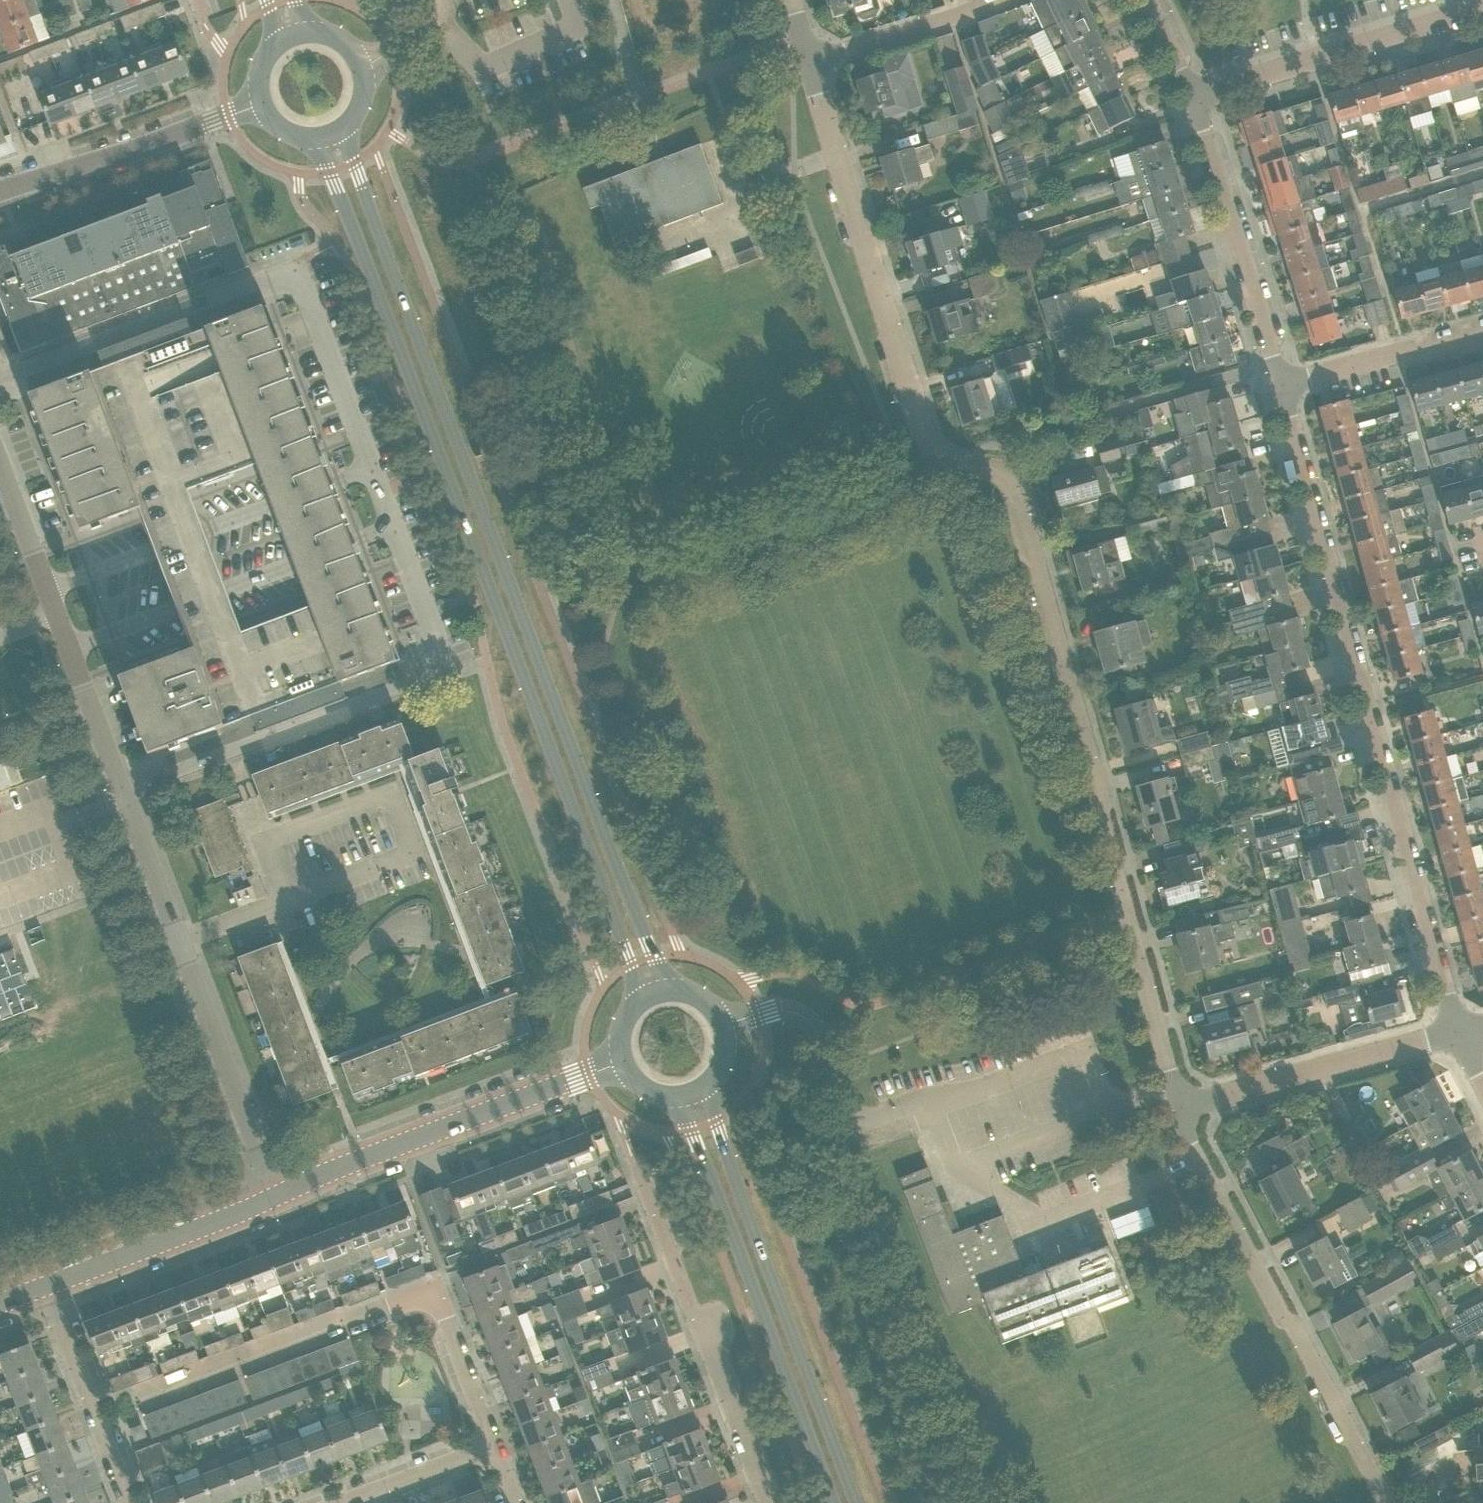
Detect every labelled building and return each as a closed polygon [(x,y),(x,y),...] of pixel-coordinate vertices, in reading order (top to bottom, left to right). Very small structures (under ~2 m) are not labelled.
[(29,17),(22,0),(3,0),(0,1),(0,27),(29,17)] [(92,8),(89,0),(78,0),(82,12),(92,8)] [(150,0),(109,0),(114,14),(150,0)] [(833,2),(830,3),(835,18),(845,14),(844,12),(846,11),(853,9),(856,16),(864,21),(876,17),(880,9),(877,0),(832,0),(833,2)] [(1084,2),(1083,0),(1051,0),(1048,2),(1047,0),(1034,0),(1029,2),(1043,31),(1057,24),(1082,11),(1079,4),(1084,2)] [(68,31),(81,25),(71,1),(60,5),(65,18),(63,19),(68,31)] [(143,24),(166,16),(161,2),(138,11),(143,24)] [(124,31),(143,24),(138,11),(120,18),(124,31)] [(1091,16),(1086,19),(1082,11),(1057,24),(1043,31),(1054,51),(1097,29),(1091,16)] [(50,38),(40,14),(29,18),(29,17),(0,27),(0,30),(9,53),(50,38)] [(983,33),(1003,25),(998,14),(978,22),(983,33)] [(96,39),(114,32),(110,22),(92,29),(96,39)] [(77,45),(96,39),(92,29),(74,35),(77,45)] [(1092,33),(1098,30),(1097,29),(1054,51),(1064,72),(1078,65),(1102,53),(1092,33)] [(989,58),(988,55),(982,36),(962,42),(970,67),(981,61),(989,58)] [(51,56),(69,49),(65,38),(47,45),(51,56)] [(176,43),(162,48),(160,43),(151,47),(165,82),(187,74),(176,43)] [(33,63),(51,56),(47,45),(29,52),(33,63)] [(142,91),(165,82),(151,47),(142,50),(144,57),(131,62),(142,91)] [(1462,56),(1472,89),(1482,86),(1482,50),(1462,56)] [(1074,94),(1113,74),(1102,53),(1078,65),(1064,72),(1074,94)] [(878,76),(857,82),(867,113),(868,112),(882,108),(885,118),(910,110),(902,83),(914,79),(907,54),(881,62),(875,64),(878,76)] [(1462,56),(1440,63),(1452,102),(1452,104),(1475,97),(1472,89),(1462,56)] [(0,63),(0,67),(2,76),(25,70),(23,58),(0,63)] [(981,61),(970,67),(980,88),(992,81),(999,78),(989,58),(981,61)] [(131,62),(117,68),(115,61),(106,64),(119,99),(142,91),(131,62)] [(1440,63),(1418,70),(1426,96),(1430,108),(1452,102),(1440,63)] [(96,108),(119,99),(106,64),(97,68),(99,74),(85,79),(96,108)] [(958,115),(976,109),(964,67),(945,73),(958,115)] [(1418,70),(1395,77),(1403,102),(1408,117),(1430,110),(1430,108),(1426,96),(1418,70)] [(1113,74),(1076,93),(1087,114),(1098,108),(1098,107),(1123,95),(1113,74)] [(85,79),(72,85),(69,77),(60,81),(73,117),(96,108),(85,79)] [(1381,109),(1403,102),(1395,77),(1373,83),(1381,109)] [(51,125),(73,117),(60,81),(38,89),(40,95),(39,95),(51,125)] [(985,112),(1003,103),(992,81),(980,88),(974,90),(985,112)] [(1359,116),(1381,109),(1373,83),(1351,90),(1359,116)] [(1351,90),(1329,96),(1340,134),(1355,130),(1356,135),(1364,133),(1359,116),(1351,90)] [(1098,135),(1133,117),(1123,95),(1098,107),(1098,108),(1087,114),(1098,135)] [(1323,102),(1314,105),(1319,122),(1328,119),(1323,103),(1323,102)] [(993,135),(1014,124),(1003,103),(985,112),(982,114),(993,135)] [(1251,144),(1278,135),(1287,133),(1279,110),(1270,113),(1244,122),(1246,130),(1242,131),(1246,146),(1251,145),(1251,144)] [(928,143),(959,133),(954,116),(922,126),(928,143)] [(1320,146),(1334,142),(1328,119),(1319,122),(1307,126),(1310,134),(1316,132),(1320,146)] [(1023,144),(1034,139),(1030,132),(1020,138),(1023,144)] [(1258,166),(1285,157),(1278,135),(1251,144),(1251,145),(1258,166)] [(1012,138),(995,146),(1000,155),(1017,147),(1012,138)] [(1144,174),(1173,165),(1166,142),(1127,154),(1135,177),(1144,174)] [(699,146),(701,145),(701,144),(582,189),(590,209),(599,205),(615,246),(616,245),(615,244),(724,205),(723,204),(722,205),(699,146)] [(917,164),(932,160),(928,145),(881,159),(890,190),(922,180),(917,164)] [(1021,181),(1029,177),(1019,146),(1017,147),(1000,155),(997,156),(1007,186),(1021,181)] [(1467,151),(1472,169),(1482,165),(1482,146),(1467,151)] [(1336,147),(1327,150),(1332,167),(1341,164),(1336,147)] [(1449,176),(1472,169),(1467,151),(1443,159),(1449,176)] [(1285,157),(1258,166),(1264,188),(1292,180),(1302,176),(1295,154),(1285,157)] [(1332,167),(1328,168),(1335,191),(1348,186),(1341,164),(1332,167)] [(1152,195),(1180,187),(1173,165),(1144,174),(1152,195)] [(1435,167),(1425,170),(1429,182),(1439,179),(1435,167)] [(225,204),(224,204),(211,169),(202,173),(201,171),(144,192),(159,231),(181,292),(210,281),(205,268),(222,261),(227,275),(249,266),(225,204)] [(1313,187),(1312,187),(1308,175),(1302,176),(1292,180),(1264,188),(1265,189),(1260,190),(1263,202),(1268,201),(1271,211),(1297,203),(1316,197),(1313,187)] [(1410,189),(1427,184),(1425,175),(1408,180),(1410,189)] [(1383,199),(1406,191),(1401,176),(1378,183),(1383,199)] [(1012,202),(1027,198),(1021,181),(1007,186),(1012,202)] [(1092,196),(1109,190),(1106,181),(1089,186),(1092,196)] [(1471,185),(1474,195),(1482,193),(1482,181),(1471,185)] [(1361,206),(1383,199),(1378,183),(1356,190),(1361,206)] [(1074,201),(1092,196),(1089,186),(1072,191),(1074,201)] [(1345,211),(1354,208),(1348,186),(1335,191),(1335,192),(1338,191),(1345,211)] [(1149,222),(1187,210),(1180,187),(1152,195),(1152,196),(1141,199),(1149,222)] [(1455,190),(1441,194),(1444,205),(1447,215),(1469,208),(1466,198),(1458,200),(1455,190)] [(148,235),(159,231),(144,192),(121,201),(131,227),(143,223),(148,235)] [(965,227),(993,219),(985,193),(958,201),(965,227)] [(1441,194),(1426,199),(1430,209),(1444,205),(1441,194)] [(1312,211),(1320,208),(1316,197),(1297,203),(1271,211),(1274,219),(1269,221),(1273,235),(1315,221),(1312,211)] [(143,223),(131,227),(121,201),(32,235),(53,290),(69,334),(181,292),(159,231),(148,235),(143,223)] [(1399,219),(1414,214),(1411,202),(1396,207),(1399,219)] [(1386,223),(1399,219),(1396,207),(1383,211),(1386,223)] [(1352,236),(1362,233),(1354,208),(1345,211),(1352,236)] [(1167,241),(1194,232),(1187,210),(1149,222),(1160,219),(1167,241)] [(1320,244),(1322,243),(1315,221),(1273,235),(1274,236),(1279,234),(1285,255),(1320,244)] [(1457,224),(1450,226),(1453,237),(1461,235),(1457,224)] [(1107,240),(1122,236),(1120,226),(1103,231),(1107,240)] [(916,274),(967,259),(958,228),(907,243),(916,274)] [(1089,245),(1107,240),(1103,231),(1086,236),(1089,245)] [(1025,248),(1038,244),(1035,232),(1021,237),(1025,248)] [(53,290),(32,235),(0,247),(0,297),(21,352),(69,334),(53,290)] [(1357,256),(1367,253),(1362,237),(1352,240),(1357,256)] [(1292,277),(1327,266),(1320,244),(1285,255),(1292,277)] [(634,245),(623,250),(627,260),(638,256),(634,245)] [(739,266),(758,258),(754,247),(735,254),(739,266)] [(1134,272),(1159,264),(1155,250),(1129,259),(1134,272)] [(1361,280),(1373,275),(1367,253),(1357,256),(1362,274),(1359,275),(1361,280)] [(1447,305),(1469,299),(1459,262),(1436,268),(1447,305)] [(1463,273),(1460,262),(1459,262),(1469,299),(1482,296),(1482,268),(1463,273)] [(1325,291),(1336,288),(1329,265),(1327,266),(1292,277),(1299,300),(1325,291)] [(1175,291),(1155,297),(1159,310),(1164,309),(1213,293),(1206,271),(1195,274),(1193,266),(1168,274),(1170,282),(1172,281),(1175,291)] [(1424,312),(1447,305),(1436,268),(1414,274),(1417,285),(1424,312)] [(974,301),(1000,293),(993,271),(967,279),(974,301)] [(1401,318),(1424,312),(1417,285),(1394,291),(1401,318)] [(1377,288),(1364,292),(1367,302),(1380,298),(1377,288)] [(1306,322),(1332,314),(1325,291),(1299,300),(1306,322)] [(1223,306),(1219,295),(1215,293),(1213,293),(1164,309),(1171,332),(1194,324),(1220,316),(1218,311),(1221,310),(1223,306)] [(1055,341),(1081,334),(1070,294),(1042,301),(1053,342),(1055,341)] [(1369,329),(1388,323),(1380,298),(1367,302),(1368,303),(1362,305),(1369,329)] [(938,343),(977,331),(967,300),(928,312),(938,343)] [(315,436),(311,426),(312,426),(310,421),(310,422),(286,357),(283,349),(282,349),(267,307),(266,305),(259,308),(242,315),(241,314),(234,317),(234,318),(224,322),(224,321),(220,322),(220,323),(217,325),(216,324),(212,325),(212,326),(191,334),(186,319),(189,318),(188,317),(94,352),(95,354),(98,352),(103,367),(84,374),(84,373),(79,375),(79,376),(75,378),(70,379),(71,379),(61,383),(61,382),(54,385),(37,392),(37,391),(28,394),(29,397),(30,396),(35,410),(34,410),(37,417),(38,417),(73,510),(74,515),(75,515),(79,525),(78,525),(80,530),(83,529),(82,528),(256,463),(260,474),(271,505),(294,564),(306,595),(310,606),(137,672),(136,671),(133,672),(135,677),(136,677),(139,686),(138,687),(140,691),(141,691),(158,738),(162,749),(165,748),(186,740),(187,740),(195,737),(195,736),(209,731),(220,728),(231,723),(230,723),(235,721),(236,722),(240,720),(251,715),(257,730),(254,731),(255,733),(349,698),(348,696),(345,697),(339,682),(344,680),(345,681),(349,679),(349,678),(353,677),(353,678),(358,676),(357,675),(367,671),(367,672),(375,670),(374,669),(392,662),(392,663),(400,660),(399,658),(398,658),(393,644),(394,644),(392,637),(391,638),(378,602),(376,597),(376,598),(372,588),(373,588),(371,583),(368,584),(367,585),(363,574),(351,542),(329,484),(317,452),(313,442),(314,441),(314,442),(317,441),(316,436),(315,436)] [(1339,337),(1333,318),(1332,314),(1306,322),(1313,346),(1339,337)] [(1201,346),(1227,338),(1220,316),(1194,324),(1201,346)] [(1071,359),(1101,351),(1095,330),(1081,334),(1055,341),(1060,362),(1071,359)] [(1195,373),(1234,361),(1227,338),(1201,346),(1188,350),(1195,373)] [(995,372),(1031,361),(1026,345),(990,356),(995,372)] [(1147,367),(1164,362),(1161,353),(1144,358),(1147,367)] [(1130,372),(1147,367),(1144,358),(1128,364),(1130,372)] [(1482,393),(1482,375),(1480,364),(1456,370),(1464,399),(1482,393)] [(1441,405),(1464,399),(1456,370),(1433,376),(1441,405)] [(1417,411),(1441,405),(1433,376),(1409,383),(1417,411)] [(963,424),(1001,412),(990,377),(952,389),(963,424)] [(1219,387),(1175,399),(1175,400),(1179,413),(1190,410),(1196,434),(1237,423),(1230,399),(1223,401),(1219,387)] [(1399,411),(1409,408),(1406,395),(1395,398),(1399,411)] [(1353,424),(1347,403),(1347,401),(1320,408),(1326,431),(1353,424)] [(1153,427),(1148,409),(1148,408),(1137,411),(1142,430),(1153,427)] [(1404,426),(1414,423),(1409,408),(1399,411),(1404,426)] [(1188,455),(1170,465),(1174,479),(1192,473),(1239,461),(1235,448),(1243,446),(1237,423),(1196,434),(1193,435),(1198,452),(1188,455)] [(1332,454),(1359,446),(1353,424),(1326,431),(1332,454)] [(1452,445),(1467,441),(1464,429),(1448,434),(1452,445)] [(1069,432),(1058,435),(1063,451),(1074,447),(1069,432)] [(1101,461),(1148,449),(1144,433),(1097,446),(1101,461)] [(1438,449),(1452,445),(1448,434),(1435,437),(1438,449)] [(1417,439),(1407,442),(1411,456),(1423,453),(1418,438),(1417,439)] [(1467,445),(1453,449),(1456,462),(1470,458),(1467,445)] [(1338,476),(1365,469),(1359,446),(1332,454),(1338,476)] [(1442,465),(1456,462),(1453,449),(1439,453),(1442,465)] [(1423,453),(1411,456),(1416,472),(1427,469),(1423,453)] [(1254,472),(1242,475),(1239,461),(1192,473),(1196,487),(1214,482),(1220,506),(1261,495),(1254,472)] [(1111,492),(1109,484),(1103,465),(1052,479),(1059,505),(1061,505),(1063,510),(1098,500),(1097,496),(1111,492)] [(1365,469),(1338,476),(1344,499),(1381,489),(1375,466),(1365,469)] [(1424,501),(1435,498),(1429,476),(1418,479),(1424,501)] [(1482,515),(1482,476),(1462,482),(1472,518),(1482,515)] [(1448,524),(1472,518),(1462,482),(1438,488),(1448,524)] [(1351,521),(1388,511),(1381,489),(1344,499),(1351,521)] [(188,500),(184,490),(135,509),(139,519),(151,550),(173,609),(185,640),(190,651),(238,633),(234,622),(230,610),(222,590),(215,572),(200,532),(191,508),(188,500)] [(1246,525),(1267,519),(1261,495),(1220,506),(1226,529),(1208,534),(1209,538),(1184,544),(1179,525),(1189,522),(1188,516),(1178,519),(1178,521),(1168,524),(1177,558),(1213,549),(1212,548),(1249,538),(1246,525)] [(1428,517),(1439,515),(1435,498),(1424,501),(1428,517)] [(1357,544),(1394,534),(1388,511),(1351,521),(1357,544)] [(1126,534),(1167,525),(1164,513),(1123,523),(1126,534)] [(1437,546),(1447,544),(1443,530),(1433,532),(1437,546)] [(1249,538),(1229,543),(1239,579),(1281,568),(1275,545),(1274,546),(1270,532),(1249,538)] [(1363,567),(1390,559),(1400,556),(1394,534),(1357,544),(1363,567)] [(1082,589),(1124,578),(1114,539),(1066,552),(1073,574),(1078,573),(1082,589)] [(1441,560),(1451,557),(1447,544),(1437,546),(1441,560)] [(1369,589),(1396,582),(1390,559),(1363,567),(1369,589)] [(1239,579),(1237,580),(1238,584),(1240,584),(1246,606),(1241,607),(1244,618),(1255,615),(1252,602),(1288,593),(1281,568),(1239,579)] [(1449,592),(1460,589),(1456,575),(1445,578),(1449,592)] [(1403,604),(1416,600),(1410,579),(1396,582),(1369,589),(1375,612),(1403,604)] [(1452,606),(1463,602),(1460,589),(1449,592),(1452,606)] [(1482,632),(1482,602),(1470,605),(1478,634),(1482,632)] [(1382,634),(1409,627),(1403,604),(1375,612),(1382,634)] [(1255,615),(1244,618),(1248,633),(1257,631),(1263,652),(1301,642),(1298,629),(1302,628),(1299,618),(1295,619),(1259,629),(1255,615)] [(1462,637),(1473,634),(1469,618),(1458,621),(1462,637)] [(1109,643),(1098,646),(1105,672),(1122,667),(1124,673),(1136,669),(1135,664),(1143,661),(1139,647),(1151,644),(1145,619),(1125,625),(1106,630),(1109,643)] [(1388,657),(1416,649),(1409,627),(1382,634),(1388,657)] [(1205,647),(1213,645),(1210,631),(1201,633),(1205,647)] [(1467,655),(1478,652),(1473,634),(1462,637),(1467,655)] [(1281,674),(1308,666),(1301,642),(1263,652),(1269,679),(1251,683),(1249,676),(1225,683),(1225,684),(1214,687),(1219,705),(1242,698),(1275,689),(1272,678),(1281,675),(1281,674)] [(1394,680),(1422,672),(1416,649),(1388,657),(1394,680)] [(1245,712),(1279,703),(1275,689),(1242,698),(1245,712)] [(1285,726),(1321,716),(1315,693),(1279,703),(1285,726)] [(1153,714),(1157,713),(1154,700),(1116,710),(1126,749),(1173,736),(1170,724),(1156,727),(1153,714)] [(1411,741),(1438,734),(1431,711),(1405,719),(1411,741)] [(1323,742),(1328,740),(1321,716),(1285,726),(1279,727),(1289,765),(1331,753),(1326,754),(1323,742)] [(443,747),(414,758),(400,719),(252,775),(266,814),(404,763),(415,793),(420,791),(426,805),(418,808),(485,986),(525,971),(458,793),(452,795),(451,790),(458,788),(443,747)] [(1179,755),(1209,746),(1206,733),(1175,741),(1179,755)] [(1417,764),(1444,756),(1438,734),(1411,741),(1417,764)] [(1240,738),(1227,741),(1231,754),(1243,751),(1240,738)] [(1183,768),(1213,760),(1209,746),(1179,755),(1183,768)] [(1332,769),(1335,768),(1331,753),(1289,765),(1300,801),(1338,791),(1332,769)] [(1423,786),(1450,779),(1444,756),(1417,764),(1423,786)] [(1456,802),(1468,799),(1462,776),(1450,779),(1423,786),(1429,809),(1456,802)] [(1170,792),(1177,790),(1174,777),(1137,788),(1147,826),(1177,818),(1170,792)] [(1337,817),(1344,815),(1338,791),(1300,801),(1306,825),(1258,837),(1262,851),(1295,843),(1340,830),(1337,817)] [(241,803),(241,802),(238,794),(191,812),(203,844),(238,831),(229,807),(241,803)] [(1435,832),(1462,824),(1456,802),(1429,809),(1435,832)] [(1442,854),(1468,847),(1462,824),(1435,832),(1442,854)] [(1357,841),(1364,839),(1360,825),(1340,830),(1295,843),(1304,880),(1358,865),(1363,864),(1357,841)] [(246,879),(254,876),(238,831),(203,844),(215,877),(241,867),(246,879)] [(1448,877),(1474,869),(1468,847),(1442,854),(1448,877)] [(1195,882),(1204,880),(1197,854),(1164,863),(1167,874),(1161,876),(1168,903),(1198,895),(1195,882)] [(1323,900),(1365,889),(1358,865),(1304,880),(1304,881),(1317,878),(1323,900)] [(1454,899),(1481,892),(1474,869),(1448,877),(1454,899)] [(1290,884),(1268,890),(1278,926),(1300,920),(1290,884)] [(1482,916),(1482,901),(1481,892),(1454,899),(1460,922),(1482,916)] [(1219,923),(1248,917),(1245,904),(1216,911),(1219,923)] [(1349,947),(1378,939),(1372,915),(1343,923),(1349,947)] [(1482,940),(1482,916),(1460,922),(1466,945),(1482,940)] [(1300,920),(1278,926),(1288,963),(1289,963),(1310,957),(1300,920)] [(1197,930),(1177,935),(1187,971),(1206,966),(1221,962),(1216,942),(1234,938),(1231,927),(1230,921),(1219,923),(1219,924),(1216,925),(1197,930)] [(1388,961),(1384,962),(1378,939),(1349,947),(1341,949),(1350,986),(1360,983),(1360,982),(1391,974),(1388,961)] [(1482,964),(1482,940),(1466,945),(1472,967),(1482,964)] [(333,1091),(288,972),(277,943),(237,957),(293,1105),(333,1091)] [(35,1007),(14,949),(0,954),(0,1020),(35,1007)] [(1482,989),(1482,964),(1472,967),(1479,990),(1482,989)] [(1259,982),(1225,991),(1230,1006),(1263,997),(1259,982)] [(1350,986),(1322,993),(1325,1007),(1335,1005),(1349,1006),(1354,1004),(1359,1022),(1354,1023),(1342,1031),(1345,1041),(1387,1030),(1386,1029),(1384,1019),(1399,1015),(1399,1014),(1405,1012),(1401,998),(1395,999),(1392,989),(1384,991),(1373,994),(1364,997),(1360,983),(1350,986)] [(354,1099),(531,1032),(517,993),(339,1060),(354,1099)] [(1310,998),(1299,1001),(1301,1009),(1312,1006),(1310,998)] [(1243,1028),(1259,1023),(1253,1003),(1227,1010),(1229,1021),(1202,1028),(1210,1058),(1248,1047),(1243,1028)] [(1407,1127),(1446,1106),(1432,1081),(1394,1102),(1407,1127)] [(1429,1147),(1458,1131),(1446,1106),(1407,1127),(1419,1149),(1420,1151),(1429,1147)] [(1357,1154),(1369,1148),(1356,1122),(1344,1128),(1357,1154)] [(585,1168),(598,1163),(587,1133),(564,1142),(578,1179),(588,1175),(585,1168)] [(1311,1157),(1310,1156),(1301,1138),(1271,1153),(1281,1171),(1260,1182),(1278,1218),(1310,1201),(1293,1167),(1311,1157)] [(555,1187),(578,1179),(564,1142),(541,1150),(555,1187)] [(1419,1149),(1386,1166),(1389,1172),(1393,1179),(1426,1162),(1434,1158),(1430,1150),(1429,1147),(1420,1151),(1419,1149)] [(533,1196),(555,1187),(541,1150),(519,1159),(534,1200),(535,1200),(533,1196)] [(1443,1185),(1434,1190),(1440,1200),(1482,1178),(1477,1166),(1470,1153),(1470,1152),(1452,1161),(1440,1168),(1435,1170),(1443,1185)] [(1426,1162),(1393,1179),(1400,1191),(1432,1174),(1431,1172),(1435,1170),(1440,1168),(1434,1158),(1426,1162)] [(511,1209),(534,1200),(519,1159),(495,1167),(511,1209)] [(510,1209),(511,1209),(495,1167),(472,1176),(486,1211),(495,1207),(494,1204),(506,1199),(510,1209)] [(948,1201),(941,1203),(927,1167),(899,1178),(950,1315),(985,1302),(1000,1343),(1127,1296),(1108,1245),(1068,1260),(1067,1257),(1044,1266),(1045,1269),(1021,1278),(1010,1249),(1014,1247),(1002,1215),(960,1231),(948,1201)] [(485,1211),(486,1211),(472,1176),(450,1185),(451,1187),(439,1191),(439,1190),(422,1196),(439,1241),(458,1234),(454,1224),(474,1216),(483,1241),(477,1243),(481,1254),(498,1248),(496,1242),(500,1241),(498,1237),(496,1238),(495,1237),(485,1211)] [(1482,1208),(1482,1178),(1440,1200),(1445,1211),(1454,1206),(1462,1220),(1482,1208)] [(585,1215),(613,1205),(608,1191),(583,1200),(586,1208),(583,1209),(585,1215)] [(1368,1214),(1380,1208),(1372,1193),(1360,1199),(1359,1198),(1336,1210),(1348,1233),(1371,1221),(1368,1214)] [(583,1209),(586,1208),(583,1200),(569,1205),(574,1219),(585,1215),(583,1209)] [(398,1255),(421,1246),(404,1202),(381,1211),(394,1247),(398,1255)] [(1148,1207),(1110,1220),(1117,1239),(1155,1225),(1148,1207)] [(385,1250),(394,1247),(381,1211),(359,1219),(372,1256),(374,1261),(388,1256),(385,1250)] [(544,1230),(555,1226),(551,1216),(541,1219),(542,1220),(544,1224),(542,1225),(544,1230)] [(359,1219),(335,1228),(351,1270),(361,1266),(359,1261),(372,1256),(359,1219)] [(542,1220),(541,1219),(522,1226),(526,1237),(544,1230),(542,1225),(544,1224),(542,1220)] [(578,1235),(570,1238),(570,1239),(575,1251),(591,1245),(595,1257),(629,1244),(620,1219),(604,1225),(586,1231),(586,1232),(578,1235)] [(1430,1250),(1458,1235),(1453,1225),(1425,1239),(1430,1250)] [(335,1228),(313,1236),(326,1272),(327,1273),(341,1267),(345,1276),(352,1273),(351,1270),(335,1228)] [(498,1248),(518,1241),(514,1230),(495,1237),(496,1238),(498,1237),(500,1241),(496,1242),(498,1248)] [(556,1232),(531,1241),(535,1253),(560,1243),(556,1232)] [(1436,1261),(1464,1246),(1458,1235),(1430,1250),(1436,1261)] [(313,1236),(290,1245),(306,1288),(316,1284),(314,1277),(326,1272),(313,1236)] [(1478,1238),(1479,1239),(1472,1242),(1478,1253),(1474,1255),(1481,1269),(1482,1267),(1482,1236),(1478,1238)] [(1304,1249),(1297,1253),(1314,1284),(1328,1277),(1333,1288),(1357,1275),(1341,1245),(1330,1250),(1324,1239),(1304,1249)] [(510,1262),(535,1253),(531,1241),(506,1250),(510,1262)] [(595,1257),(579,1263),(584,1275),(588,1286),(604,1280),(604,1281),(638,1268),(629,1244),(595,1257)] [(297,1291),(306,1288),(290,1245),(268,1253),(283,1294),(296,1290),(297,1291)] [(461,1251),(446,1257),(449,1265),(464,1259),(461,1251)] [(283,1295),(283,1294),(268,1253),(245,1262),(259,1297),(268,1294),(266,1288),(278,1284),(283,1295)] [(236,1306),(259,1297),(245,1262),(222,1270),(236,1306)] [(1389,1270),(1360,1287),(1370,1306),(1416,1281),(1405,1262),(1402,1263),(1396,1267),(1389,1270)] [(406,1282),(426,1275),(422,1264),(405,1271),(406,1275),(403,1276),(406,1282)] [(475,1303),(507,1291),(514,1289),(505,1264),(466,1279),(471,1291),(468,1293),(475,1303)] [(213,1314),(236,1306),(222,1270),(200,1279),(213,1314)] [(403,1276),(406,1275),(405,1271),(385,1278),(389,1288),(406,1282),(403,1276)] [(536,1294),(550,1287),(546,1276),(531,1282),(536,1294)] [(191,1323),(213,1314),(200,1279),(177,1287),(191,1323)] [(360,1300),(380,1292),(377,1281),(360,1287),(362,1292),(358,1294),(360,1300)] [(189,1323),(191,1323),(177,1287),(155,1296),(168,1331),(178,1327),(177,1323),(188,1319),(189,1323)] [(358,1294),(362,1292),(360,1287),(340,1295),(344,1305),(360,1300),(358,1294)] [(557,1312),(583,1302),(578,1289),(552,1298),(557,1312)] [(605,1335),(656,1315),(646,1289),(595,1308),(601,1321),(613,1316),(618,1328),(605,1333),(605,1335)] [(485,1328),(516,1316),(507,1291),(475,1303),(485,1328)] [(155,1296),(132,1304),(144,1336),(146,1343),(160,1338),(158,1335),(168,1331),(155,1296)] [(315,1316),(335,1309),(331,1299),(314,1305),(316,1310),(313,1311),(315,1316)] [(1445,1320),(1451,1330),(1466,1322),(1482,1313),(1482,1300),(1454,1315),(1445,1320)] [(546,1321),(556,1316),(551,1302),(540,1306),(546,1321)] [(562,1323),(587,1314),(583,1302),(557,1312),(562,1323)] [(130,1342),(144,1336),(132,1304),(109,1313),(122,1349),(131,1345),(130,1342)] [(313,1311),(316,1310),(314,1305),(295,1312),(299,1322),(315,1316),(313,1311)] [(294,1324),(290,1315),(287,1307),(265,1315),(267,1322),(270,1321),(272,1326),(267,1328),(269,1334),(294,1324)] [(1373,1330),(1372,1330),(1362,1310),(1335,1324),(1353,1359),(1369,1351),(1376,1364),(1394,1354),(1382,1332),(1380,1330),(1376,1329),(1373,1330)] [(113,1352),(122,1349),(109,1313),(86,1322),(98,1352),(111,1347),(113,1352)] [(1466,1322),(1473,1335),(1482,1329),(1482,1313),(1466,1322)] [(623,1340),(609,1345),(614,1358),(646,1346),(664,1339),(656,1315),(619,1329),(623,1340)] [(489,1353),(525,1340),(516,1316),(485,1328),(488,1337),(485,1338),(483,1341),(488,1353),(489,1353)] [(267,1328),(272,1326),(270,1321),(267,1322),(249,1329),(253,1339),(269,1334),(267,1328)] [(1459,1346),(1451,1330),(1406,1354),(1416,1372),(1446,1356),(1448,1361),(1463,1354),(1459,1346)] [(245,1343),(244,1342),(241,1333),(224,1339),(226,1344),(223,1345),(225,1350),(245,1343)] [(559,1354),(569,1350),(564,1337),(554,1341),(559,1354)] [(345,1365),(358,1360),(350,1338),(337,1343),(345,1365)] [(223,1345),(226,1344),(224,1339),(204,1346),(208,1357),(225,1350),(223,1345)] [(503,1376),(534,1364),(525,1340),(489,1353),(491,1354),(494,1353),(503,1376)] [(338,1368),(345,1365),(337,1343),(324,1348),(332,1371),(338,1369),(338,1368)] [(38,1369),(28,1344),(0,1354),(0,1356),(9,1379),(38,1369)] [(319,1376),(332,1371),(324,1348),(310,1353),(319,1376)] [(179,1368),(200,1360),(196,1349),(179,1356),(181,1360),(177,1362),(179,1368)] [(564,1369),(575,1365),(569,1350),(559,1354),(564,1369)] [(306,1381),(319,1376),(310,1353),(297,1358),(306,1381)] [(177,1362),(181,1360),(179,1356),(159,1363),(163,1374),(179,1368),(177,1362)] [(292,1386),(306,1381),(297,1358),(283,1363),(292,1386)] [(584,1382),(610,1372),(604,1359),(579,1369),(584,1382)] [(342,1378),(362,1371),(358,1360),(345,1365),(338,1368),(338,1369),(342,1378)] [(654,1367),(621,1379),(626,1392),(640,1387),(645,1400),(682,1386),(673,1360),(654,1367)] [(279,1391),(292,1386),(283,1363),(271,1368),(279,1391)] [(512,1399),(543,1387),(534,1364),(503,1376),(512,1399)] [(138,1368),(133,1370),(136,1377),(139,1376),(141,1382),(149,1379),(144,1366),(138,1368)] [(266,1396),(279,1391),(271,1368),(257,1373),(266,1396)] [(18,1404),(47,1394),(38,1369),(9,1379),(18,1404)] [(139,1376),(136,1377),(133,1370),(130,1371),(108,1380),(113,1393),(141,1382),(139,1376)] [(588,1393),(614,1383),(610,1372),(584,1382),(588,1393)] [(253,1401),(266,1396),(257,1373),(244,1378),(253,1401)] [(1391,1430),(1424,1412),(1404,1376),(1387,1386),(1384,1381),(1376,1385),(1379,1391),(1372,1395),(1391,1430)] [(314,1396),(333,1389),(329,1378),(310,1385),(314,1396)] [(234,1407),(247,1402),(239,1380),(225,1385),(234,1407)] [(549,1400),(556,1397),(552,1384),(543,1388),(543,1387),(512,1399),(521,1424),(553,1412),(549,1400)] [(221,1412),(234,1407),(225,1385),(212,1390),(221,1412)] [(289,1405),(314,1396),(310,1385),(285,1394),(289,1405)] [(576,1403),(587,1399),(581,1385),(571,1390),(576,1403)] [(636,1430),(691,1409),(682,1386),(645,1400),(627,1407),(636,1430)] [(209,1416),(221,1412),(212,1390),(201,1394),(209,1416)] [(28,1429),(57,1419),(47,1394),(18,1404),(28,1429)] [(198,1421),(209,1416),(201,1394),(190,1398),(198,1421)] [(264,1415),(289,1405),(285,1394),(260,1404),(264,1415)] [(186,1425),(198,1421),(190,1398),(178,1402),(186,1425)] [(582,1417),(593,1413),(587,1399),(576,1403),(582,1417)] [(175,1429),(186,1425),(178,1402),(167,1407),(175,1429)] [(260,1404),(235,1413),(239,1424),(264,1415),(260,1404)] [(163,1434),(175,1429),(167,1407),(155,1411),(163,1434)] [(365,1414),(352,1420),(363,1448),(388,1439),(377,1410),(365,1414)] [(151,1438),(163,1434),(155,1411),(143,1416),(151,1438)] [(530,1448),(562,1436),(553,1412),(521,1424),(530,1448)] [(235,1413),(210,1422),(214,1433),(239,1424),(235,1413)] [(37,1455),(66,1444),(57,1419),(28,1429),(37,1455)] [(346,1422),(327,1429),(338,1458),(363,1448),(352,1420),(346,1422)] [(210,1422),(184,1432),(189,1443),(214,1433),(210,1422)] [(1413,1423),(1397,1431),(1403,1442),(1419,1433),(1413,1423)] [(135,1440),(146,1436),(142,1425),(131,1429),(135,1440)] [(338,1458),(327,1429),(302,1438),(313,1467),(338,1458)] [(611,1453),(637,1443),(631,1430),(606,1440),(611,1453)] [(671,1470),(709,1456),(699,1430),(644,1451),(653,1477),(671,1470)] [(1457,1450),(1459,1472),(1476,1471),(1477,1479),(1482,1478),(1482,1430),(1477,1431),(1478,1448),(1477,1448),(1457,1450)] [(594,1451),(605,1447),(600,1432),(589,1436),(594,1451)] [(165,1453),(184,1446),(180,1434),(160,1441),(165,1453)] [(539,1472),(571,1460),(562,1436),(530,1448),(539,1472)] [(1417,1454),(1432,1447),(1427,1436),(1412,1443),(1417,1454)] [(273,1438),(248,1447),(262,1486),(287,1477),(277,1448),(273,1438)] [(287,1477),(313,1467),(302,1438),(277,1448),(287,1477)] [(169,1464),(165,1453),(160,1441),(135,1451),(143,1474),(169,1464)] [(627,1459),(641,1454),(637,1443),(611,1453),(623,1487),(636,1482),(627,1459)] [(28,1486),(75,1469),(66,1444),(37,1455),(42,1468),(24,1475),(28,1486)] [(237,1496),(262,1486),(247,1446),(224,1455),(228,1466),(227,1467),(237,1496)] [(600,1465),(610,1461),(605,1447),(594,1451),(600,1465)] [(667,1499),(718,1480),(709,1456),(671,1470),(676,1481),(663,1486),(667,1499)] [(548,1496),(580,1484),(580,1483),(571,1460),(539,1472),(548,1496)] [(237,1496),(227,1467),(201,1476),(212,1502),(218,1502),(237,1496)] [(12,1493),(2,1468),(0,1468),(0,1498),(12,1493)] [(85,1494),(75,1469),(28,1486),(28,1487),(45,1481),(53,1502),(60,1502),(85,1494)] [(201,1476),(176,1486),(183,1502),(212,1502),(201,1476)] [(548,1496),(551,1502),(599,1502),(590,1480),(580,1483),(580,1484),(548,1496)] [(176,1486),(151,1495),(154,1502),(183,1502),(176,1486)] [(484,1490),(459,1499),(461,1502),(489,1502),(484,1490)] [(0,1498),(0,1499),(2,1502),(13,1502),(9,1494),(0,1498)] [(85,1494),(60,1502),(88,1502),(85,1494)]
